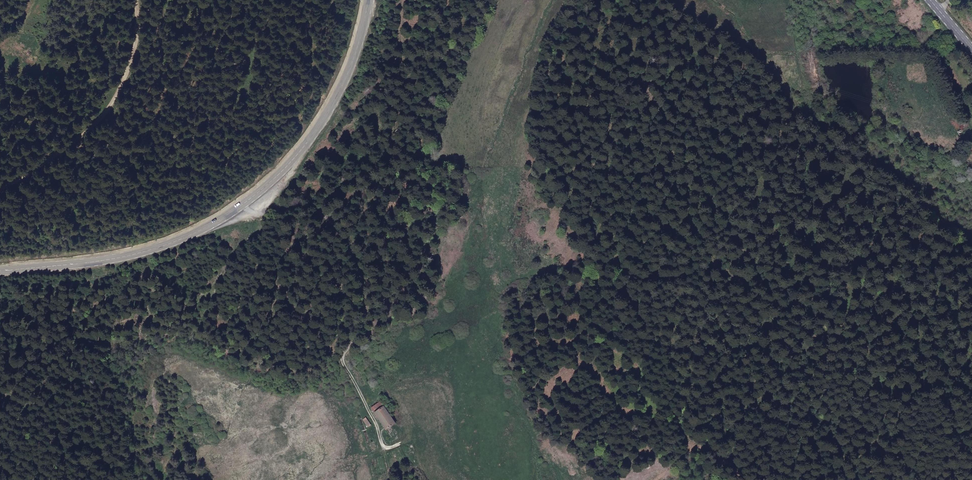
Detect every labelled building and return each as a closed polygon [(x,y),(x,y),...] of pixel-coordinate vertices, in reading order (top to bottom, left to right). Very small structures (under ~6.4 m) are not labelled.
[(371,409),(386,430),(396,423),(381,402),(371,409)]
